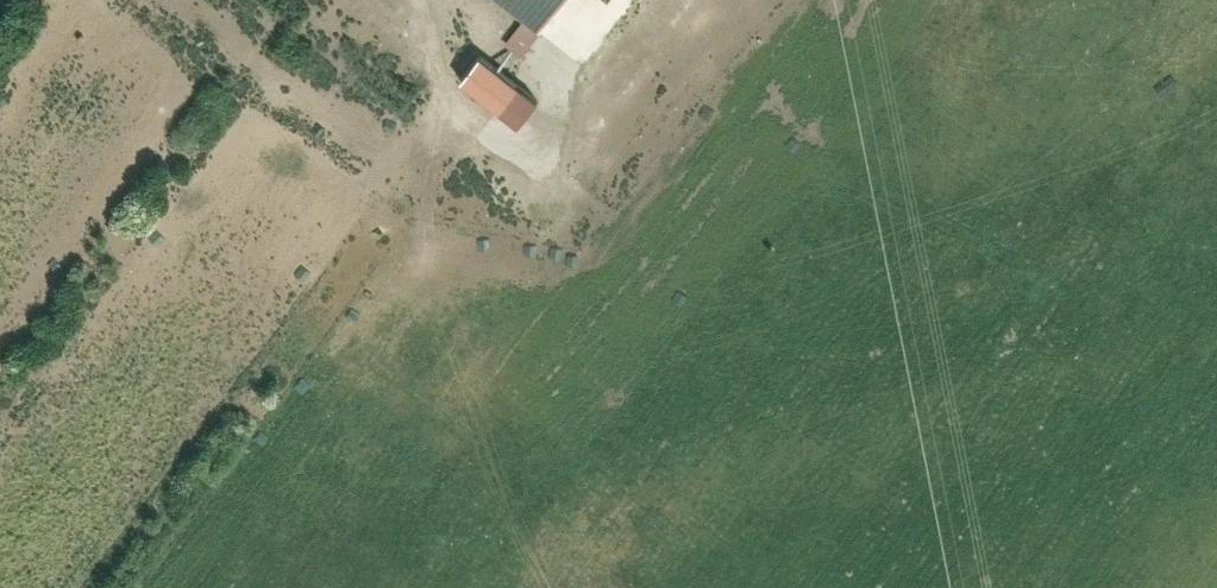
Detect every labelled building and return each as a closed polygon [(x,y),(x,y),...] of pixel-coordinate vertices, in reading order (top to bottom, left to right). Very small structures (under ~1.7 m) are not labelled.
[(542,35),(569,0),(496,0),(542,35)] [(470,78),(528,124),(549,99),(491,52),(470,78)]
